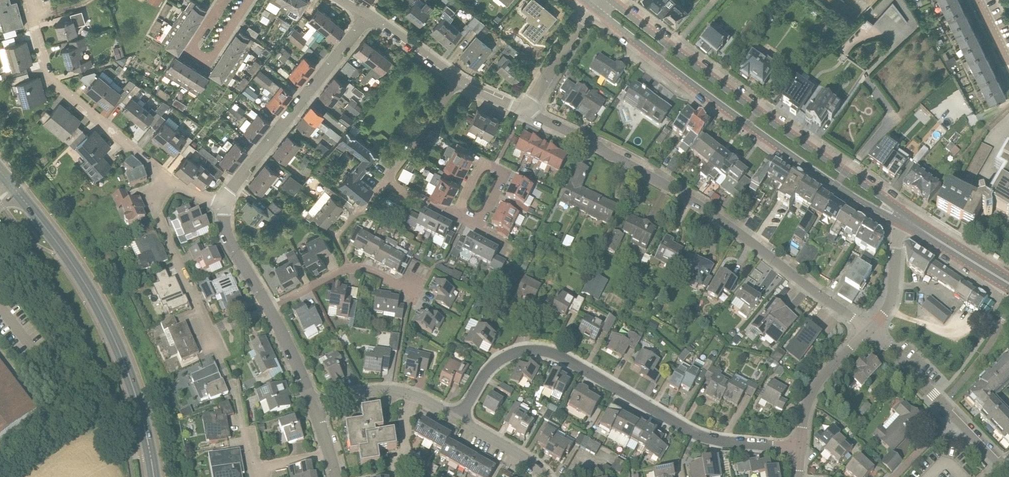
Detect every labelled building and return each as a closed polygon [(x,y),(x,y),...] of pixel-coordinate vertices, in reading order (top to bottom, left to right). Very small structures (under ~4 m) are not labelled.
[(10,0),(0,0),(0,18),(4,31),(24,26),(17,1),(11,3),(10,0)] [(185,10),(200,20),(204,13),(203,12),(205,8),(193,0),(191,0),(185,10)] [(288,13),(295,0),(284,0),(280,6),(279,8),(288,13)] [(288,13),(297,18),(307,0),(296,0),(288,13)] [(522,8),(534,18),(522,32),(535,42),(557,17),(548,9),(547,11),(534,0),(529,0),(522,8)] [(663,14),(675,0),(643,0),(644,2),(646,3),(649,1),(663,14)] [(663,14),(664,14),(664,17),(666,20),(669,18),(675,24),(679,20),(681,22),(686,16),(684,14),(693,3),(689,0),(675,0),(663,14)] [(827,5),(832,8),(838,0),(831,0),(827,5)] [(837,12),(845,2),(842,0),(838,0),(832,8),(837,12)] [(958,0),(957,0),(942,7),(946,15),(962,7),(958,0)] [(427,1),(421,7),(415,3),(406,14),(419,25),(423,20),(424,21),(429,14),(428,14),(434,7),(427,1)] [(163,8),(169,11),(172,6),(166,2),(163,8)] [(300,48),(318,26),(327,15),(318,7),(308,19),(313,23),(304,35),(295,28),(287,37),(300,48)] [(965,14),(962,7),(946,15),(950,22),(965,14)] [(166,17),(169,11),(163,8),(160,13),(166,17)] [(183,9),(177,17),(195,28),(195,29),(200,20),(183,9)] [(266,17),(270,11),(265,9),(262,14),(263,15),(266,17)] [(56,24),(59,36),(68,34),(68,35),(77,33),(75,26),(86,23),(82,11),(70,14),(72,20),(56,24)] [(276,15),(270,11),(266,17),(272,21),(276,15)] [(969,21),(965,14),(950,22),(953,29),(969,21)] [(326,33),(336,22),(327,15),(318,26),(326,33)] [(467,24),(472,29),(480,20),(475,15),(467,24)] [(442,16),(433,29),(445,38),(443,41),(450,47),(461,32),(442,16)] [(195,28),(177,17),(172,25),(189,37),(195,28)] [(281,25),(284,20),(279,17),(276,22),(281,25)] [(154,25),(159,29),(163,22),(157,19),(154,25)] [(290,23),(284,20),(281,25),(287,29),(290,23)] [(480,20),(472,29),(478,33),(485,24),(480,20)] [(973,29),(969,21),(953,29),(957,36),(973,29)] [(345,29),(336,22),(326,33),(335,40),(345,29)] [(750,23),(741,33),(747,38),(755,27),(750,23)] [(481,28),(487,33),(491,28),(485,24),(481,28)] [(189,37),(172,25),(167,33),(184,44),(189,37)] [(256,38),(259,33),(249,26),(245,31),(256,38)] [(728,41),(713,28),(700,43),(703,45),(700,48),(707,54),(710,49),(717,54),(728,41)] [(957,36),(960,44),(976,36),(973,29),(957,36)] [(237,33),(233,39),(249,49),(254,40),(240,31),(238,34),(237,33)] [(184,44),(167,33),(161,42),(178,53),(184,44)] [(980,43),(976,36),(960,44),(964,51),(980,43)] [(74,65),(76,70),(92,66),(90,60),(83,62),(80,49),(86,47),(85,43),(83,37),(70,41),(72,47),(63,49),(68,66),(74,65)] [(466,59),(474,66),(480,59),(482,61),(491,49),(476,37),(461,55),(462,56),(466,59)] [(232,40),(227,47),(244,59),(249,51),(248,51),(249,49),(233,39),(232,41),(232,40)] [(319,43),(315,39),(310,45),(314,49),(319,43)] [(355,51),(364,58),(373,47),(364,39),(355,51)] [(26,41),(25,41),(6,46),(13,69),(0,72),(2,80),(9,78),(28,72),(26,65),(32,64),(29,53),(25,54),(22,42),(26,41)] [(300,49),(310,56),(314,51),(304,43),(300,49)] [(511,52),(516,57),(519,52),(508,43),(505,47),(506,48),(511,52)] [(980,43),(964,51),(967,58),(983,50),(980,43)] [(280,45),(277,49),(288,58),(291,54),(280,45)] [(121,57),(124,56),(121,46),(118,47),(118,46),(113,48),(117,59),(121,57)] [(244,59),(227,47),(221,56),(239,67),(244,59)] [(271,52),(266,47),(262,52),(267,56),(271,52)] [(324,55),(328,50),(324,47),(320,52),(324,55)] [(373,47),(364,58),(373,65),(382,54),(373,47)] [(284,62),(288,58),(277,49),(274,53),(284,62)] [(987,58),(983,50),(967,58),(971,66),(987,58)] [(391,61),(382,54),(373,65),(382,72),(391,61)] [(502,65),(498,70),(504,75),(505,74),(515,82),(524,71),(504,55),(498,61),(502,65)] [(125,56),(116,59),(123,65),(128,59),(125,56)] [(175,56),(164,73),(172,79),(184,61),(175,56)] [(239,67),(221,56),(215,65),(233,76),(239,67)] [(297,65),(308,74),(316,65),(304,56),(297,65)] [(614,86),(625,70),(617,65),(616,67),(613,65),(611,68),(606,64),(607,62),(599,56),(596,60),(595,60),(593,63),(594,63),(590,69),(614,86)] [(775,68),(774,67),(760,57),(758,60),(752,56),(741,71),(743,73),(741,75),(748,80),(749,78),(763,87),(766,83),(767,83),(776,71),(774,69),(775,68)] [(987,58),(971,66),(975,73),(990,65),(987,58)] [(256,60),(251,65),(257,69),(261,64),(256,60)] [(347,60),(341,69),(350,76),(352,73),(357,68),(347,60)] [(192,67),(184,61),(172,79),(181,84),(192,67)] [(123,67),(119,64),(115,70),(119,73),(123,67)] [(215,65),(210,73),(227,85),(233,76),(215,65)] [(251,65),(251,66),(248,70),(253,74),(257,69),(251,65)] [(290,74),(301,83),(308,74),(297,65),(290,74)] [(994,72),(990,65),(975,73),(978,80),(994,72)] [(181,84),(189,89),(200,72),(192,67),(181,84)] [(357,68),(352,73),(356,77),(361,71),(357,68)] [(260,69),(258,71),(254,78),(259,82),(265,86),(274,94),(286,103),(293,94),(281,85),(281,86),(260,69)] [(95,71),(83,74),(81,78),(89,85),(86,89),(97,98),(109,83),(95,71)] [(28,72),(9,78),(11,85),(18,83),(25,106),(45,100),(38,76),(30,79),(28,72)] [(209,77),(200,72),(189,89),(197,95),(209,77)] [(978,80),(982,87),(998,80),(994,72),(978,80)] [(370,78),(365,74),(361,80),(365,84),(370,78)] [(376,83),(380,78),(375,74),(371,80),(376,83)] [(245,76),(240,82),(246,86),(250,80),(245,76)] [(327,86),(339,95),(346,86),(335,77),(327,86)] [(790,111),(796,115),(811,92),(804,87),(806,83),(799,78),(783,101),(792,108),(790,111)] [(116,98),(120,101),(120,102),(136,83),(130,79),(122,88),(113,80),(110,83),(109,83),(97,98),(108,107),(116,98)] [(1001,87),(998,80),(982,87),(985,95),(1001,87)] [(242,90),(246,86),(240,82),(237,86),(242,90)] [(132,117),(133,118),(143,105),(137,101),(140,97),(136,93),(141,87),(136,83),(120,102),(120,101),(120,102),(122,100),(126,104),(123,108),(132,116),(132,117)] [(659,125),(667,112),(663,109),(665,105),(643,90),(643,91),(636,86),(635,85),(624,101),(659,125)] [(267,103),(278,112),(286,103),(274,94),(265,86),(263,88),(267,91),(265,93),(271,98),(267,103)] [(327,86),(320,95),(332,104),(339,95),(327,86)] [(352,91),(360,97),(364,93),(356,86),(352,91)] [(603,105),(599,102),(602,98),(592,91),(589,95),(588,95),(589,94),(578,86),(565,104),(576,112),(577,111),(586,117),(585,119),(591,123),(603,105)] [(248,87),(243,93),(254,102),(259,95),(248,87)] [(1001,87),(985,95),(989,102),(1005,94),(1005,93),(1004,93),(1001,87)] [(156,93),(161,96),(165,91),(160,88),(156,93)] [(170,94),(165,91),(161,96),(167,100),(170,94)] [(807,121),(819,129),(827,118),(831,120),(840,108),(821,95),(806,116),(805,117),(805,118),(805,119),(806,120),(807,121)] [(178,107),(181,101),(176,98),(172,103),(178,107)] [(352,98),(348,103),(358,110),(359,109),(361,107),(357,104),(358,103),(352,98)] [(143,105),(133,118),(133,119),(134,118),(144,126),(148,122),(152,125),(151,126),(152,126),(161,115),(170,105),(163,101),(155,110),(152,107),(149,110),(143,105)] [(187,105),(181,101),(178,107),(183,110),(187,105)] [(69,143),(82,130),(77,125),(80,122),(65,110),(66,109),(59,103),(50,114),(46,110),(40,118),(44,121),(44,122),(51,128),(50,129),(63,140),(64,139),(69,143)] [(358,110),(348,103),(345,107),(350,110),(357,116),(360,111),(359,109),(358,110)] [(237,110),(242,115),(246,111),(240,106),(237,110)] [(323,115),(311,106),(304,115),(316,124),(322,129),(325,124),(319,119),(323,115)] [(488,115),(477,109),(473,118),(470,123),(468,128),(479,133),(488,115)] [(239,119),(242,115),(237,110),(233,114),(239,119)] [(686,131),(696,118),(687,110),(685,113),(672,128),(683,137),(687,132),(686,131)] [(353,119),(347,114),(344,112),(338,119),(348,127),(354,120),(353,119)] [(263,131),(270,122),(259,113),(251,122),(263,131)] [(153,134),(164,143),(175,129),(165,121),(166,119),(161,115),(152,126),(156,130),(153,134)] [(304,115),(297,124),(309,133),(316,124),(304,115)] [(489,138),(489,139),(499,121),(488,115),(479,133),(476,139),(486,144),(489,138)] [(701,136),(702,136),(709,126),(705,122),(699,116),(698,117),(698,116),(697,118),(696,118),(686,131),(687,132),(691,135),(679,151),(685,156),(689,151),(701,136)] [(263,131),(251,122),(244,131),(256,140),(263,131)] [(329,127),(325,131),(331,136),(334,132),(329,127)] [(673,130),(668,127),(664,132),(669,135),(673,130)] [(86,168),(91,174),(106,161),(101,156),(110,147),(94,129),(87,135),(82,130),(69,143),(74,147),(77,145),(92,162),(86,168)] [(185,138),(175,129),(164,143),(174,152),(177,149),(182,153),(190,143),(193,139),(188,135),(185,138)] [(359,162),(367,168),(378,154),(347,129),(339,139),(347,146),(362,158),(359,162)] [(322,136),(330,142),(334,145),(338,141),(331,136),(325,131),(322,136)] [(521,154),(519,158),(522,159),(524,155),(533,138),(524,134),(515,151),(521,154)] [(281,144),(293,153),(300,144),(288,135),(281,144)] [(720,151),(702,136),(701,136),(689,151),(694,155),(694,154),(708,166),(720,151)] [(517,145),(520,139),(514,137),(511,143),(517,145)] [(531,164),(533,160),(541,143),(533,138),(524,155),(530,158),(528,162),(531,164)] [(498,147),(501,142),(495,139),(492,144),(498,147)] [(240,160),(248,150),(236,141),(228,151),(240,160)] [(315,148),(325,156),(330,150),(326,147),(320,142),(315,148)] [(450,156),(468,165),(473,157),(465,152),(467,148),(457,142),(450,156)] [(188,179),(191,175),(190,175),(199,165),(189,157),(196,148),(190,143),(182,153),(186,157),(176,169),(188,179)] [(533,160),(539,163),(536,167),(540,168),(542,164),(541,164),(550,147),(541,143),(533,160)] [(946,149),(950,152),(955,146),(951,143),(946,149)] [(986,146),(981,143),(975,152),(981,155),(986,146)] [(281,144),(274,153),(286,162),(293,153),(281,144)] [(885,144),(878,154),(876,152),(873,156),(872,156),(869,160),(874,164),(874,165),(882,170),(895,151),(885,144)] [(199,151),(212,162),(212,161),(215,163),(218,159),(232,170),(240,160),(228,151),(224,157),(219,153),(216,156),(203,146),(199,151)] [(955,146),(950,152),(954,156),(959,151),(955,146)] [(981,155),(987,159),(992,149),(986,146),(981,155)] [(548,173),(550,169),(559,152),(550,147),(541,164),(542,164),(547,167),(545,171),(548,173)] [(912,161),(917,165),(928,151),(923,147),(912,161)] [(988,202),(991,205),(1008,215),(1008,148),(998,166),(1006,170),(988,202)] [(679,151),(666,169),(672,173),(685,156),(679,151)] [(708,166),(700,175),(706,179),(710,176),(714,179),(718,174),(718,173),(729,159),(730,159),(720,151),(708,166)] [(895,151),(882,170),(882,171),(883,170),(888,174),(888,175),(894,179),(897,181),(902,174),(899,173),(909,159),(899,152),(898,154),(895,151)] [(550,169),(556,171),(554,175),(557,177),(568,157),(559,152),(550,169)] [(981,155),(975,152),(972,157),(984,164),(987,159),(981,155)] [(405,167),(413,171),(417,163),(418,163),(422,162),(424,159),(416,155),(413,161),(410,159),(408,163),(405,167)] [(305,156),(302,161),(308,165),(311,161),(305,156)] [(450,156),(443,170),(453,175),(455,170),(464,174),(468,165),(450,156)] [(984,164),(972,157),(969,162),(981,169),(984,164)] [(730,159),(729,159),(718,173),(718,174),(712,182),(715,183),(721,176),(725,179),(737,165),(730,159)] [(775,164),(769,160),(752,183),(751,184),(759,189),(763,183),(775,164)] [(106,161),(92,174),(96,179),(110,166),(106,161)] [(142,168),(140,166),(136,162),(134,165),(130,161),(125,168),(133,174),(131,175),(131,176),(127,178),(131,187),(147,180),(143,169),(142,168)] [(201,163),(199,165),(190,175),(191,175),(203,186),(213,174),(218,178),(224,171),(215,163),(212,161),(212,162),(207,168),(201,163)] [(302,161),(299,165),(305,169),(308,165),(302,161)] [(322,162),(315,171),(324,179),(332,170),(322,162)] [(367,168),(359,162),(348,176),(346,174),(343,177),(346,179),(341,185),(361,202),(373,188),(360,178),(367,168)] [(981,169),(969,162),(966,167),(978,174),(981,169)] [(257,174),(269,183),(277,173),(265,164),(257,174)] [(763,183),(769,187),(774,190),(768,200),(774,204),(777,199),(793,175),(782,168),(775,164),(763,183)] [(737,165),(725,179),(726,180),(720,187),(737,200),(745,191),(751,184),(752,183),(744,177),(748,173),(737,165)] [(571,206),(579,210),(586,195),(579,191),(581,186),(584,179),(585,179),(585,177),(587,171),(579,167),(572,185),(570,184),(563,199),(572,204),(571,206)] [(978,174),(966,167),(963,173),(975,179),(978,174)] [(407,182),(412,172),(404,168),(399,178),(407,182)] [(436,184),(454,193),(458,184),(450,180),(453,175),(443,170),(440,168),(437,174),(434,175),(432,179),(432,182),(436,184)] [(909,190),(915,194),(927,176),(914,168),(903,185),(909,189),(909,190)] [(963,173),(960,178),(972,184),(975,179),(963,173)] [(257,174),(250,183),(261,193),(269,183),(257,174)] [(791,206),(794,200),(805,183),(793,175),(777,199),(785,204),(786,203),(791,206)] [(928,202),(941,186),(927,176),(915,194),(921,198),(927,202),(928,202)] [(536,183),(526,178),(523,183),(515,179),(511,187),(528,196),(536,183)] [(972,184),(960,178),(957,184),(968,190),(972,184)] [(294,195),(298,189),(286,180),(282,185),(294,195)] [(821,193),(805,183),(794,200),(810,210),(821,193)] [(454,193),(436,184),(429,198),(439,203),(441,198),(449,202),(454,193)] [(341,196),(328,186),(325,190),(325,191),(316,201),(336,217),(339,213),(338,212),(343,205),(337,200),(341,196)] [(528,196),(511,187),(506,196),(514,201),(512,205),(527,213),(530,208),(524,205),(528,196)] [(976,201),(974,204),(946,188),(936,207),(970,226),(971,226),(981,209),(984,210),(985,216),(992,214),(990,208),(991,205),(988,202),(983,200),(982,194),(977,195),(978,201),(976,201)] [(761,191),(758,190),(753,198),(760,203),(765,195),(761,192),(761,191)] [(144,209),(139,198),(130,202),(125,191),(113,196),(116,204),(120,202),(127,217),(125,217),(124,220),(126,224),(129,225),(145,218),(142,210),(144,209)] [(716,203),(720,197),(715,193),(710,199),(716,203)] [(809,211),(822,219),(833,201),(821,193),(810,210),(809,211)] [(586,195),(579,210),(586,213),(587,211),(592,213),(590,217),(596,220),(598,216),(603,219),(602,221),(608,224),(616,207),(600,199),(599,201),(586,195)] [(264,214),(272,221),(278,214),(268,206),(264,211),(253,202),(252,203),(247,200),(242,206),(245,209),(242,213),(256,224),(264,214)] [(273,200),(268,206),(278,214),(283,208),(273,200)] [(305,208),(301,213),(316,225),(320,221),(326,226),(332,219),(333,221),(336,217),(316,201),(308,211),(305,208)] [(846,209),(839,205),(833,201),(822,219),(819,223),(832,232),(845,211),(846,209)] [(527,213),(512,205),(509,210),(501,206),(496,215),(514,224),(521,211),(527,214),(527,213)] [(179,222),(174,224),(177,231),(203,219),(199,211),(192,214),(188,207),(177,212),(180,220),(178,221),(179,222)] [(424,211),(421,218),(418,223),(407,217),(404,223),(415,228),(416,226),(426,231),(433,216),(424,211)] [(845,211),(832,232),(830,235),(827,240),(833,244),(837,238),(839,234),(843,237),(844,235),(855,218),(845,211)] [(407,217),(418,223),(421,218),(410,212),(409,212),(407,217)] [(798,229),(806,234),(807,235),(816,219),(808,214),(798,229)] [(514,224),(496,215),(492,224),(500,228),(497,233),(507,238),(514,224)] [(433,216),(426,231),(435,236),(443,221),(433,216)] [(643,223),(630,216),(623,231),(634,237),(631,242),(646,250),(656,229),(655,229),(650,227),(651,226),(643,222),(643,223)] [(210,226),(206,218),(182,229),(185,236),(191,234),(194,239),(199,237),(197,232),(210,226)] [(853,237),(857,240),(867,225),(866,225),(866,224),(855,218),(844,235),(844,236),(842,239),(845,241),(847,238),(851,240),(853,237)] [(452,226),(443,221),(435,236),(444,241),(443,243),(449,246),(454,235),(449,232),(452,226)] [(550,228),(543,224),(541,227),(537,235),(544,239),(546,235),(547,236),(550,228)] [(855,243),(865,250),(876,231),(867,225),(857,240),(855,243)] [(167,260),(151,226),(138,232),(142,240),(137,242),(136,239),(129,243),(136,260),(137,259),(142,272),(167,260)] [(353,248),(364,254),(372,239),(362,233),(363,230),(357,227),(350,241),(355,244),(353,248)] [(777,229),(766,229),(761,236),(768,242),(777,229)] [(802,242),(806,234),(798,229),(793,237),(802,242)] [(624,237),(613,231),(605,248),(615,254),(624,237)] [(878,232),(876,231),(865,250),(866,250),(865,251),(874,257),(883,243),(882,237),(878,232)] [(320,254),(330,249),(322,234),(306,243),(309,248),(302,252),(313,273),(326,266),(320,254)] [(462,239),(456,250),(462,252),(461,254),(461,256),(469,260),(472,255),(480,240),(470,235),(467,241),(462,239)] [(569,248),(574,239),(567,235),(562,244),(569,248)] [(673,241),(666,237),(659,249),(660,249),(654,258),(673,268),(683,250),(672,244),(673,241)] [(384,245),(372,239),(364,254),(375,260),(384,245)] [(472,255),(481,260),(489,245),(480,240),(472,255)] [(808,240),(794,262),(807,271),(821,249),(808,240)] [(386,268),(394,252),(383,247),(384,245),(375,260),(374,262),(386,268)] [(489,267),(495,270),(501,259),(495,256),(499,250),(489,245),(481,260),(490,265),(489,267)] [(909,245),(904,247),(908,268),(915,272),(925,256),(909,245)] [(190,252),(194,262),(202,258),(207,268),(222,262),(221,261),(215,250),(216,250),(216,249),(205,254),(202,246),(190,252)] [(286,252),(288,258),(291,262),(276,270),(285,286),(291,282),(292,284),(301,279),(296,270),(298,269),(297,267),(302,264),(294,248),(286,252)] [(838,295),(852,303),(871,273),(866,270),(871,263),(870,262),(874,257),(865,251),(838,295)] [(401,266),(406,269),(412,259),(406,256),(405,258),(394,252),(386,268),(397,274),(401,266)] [(942,267),(925,256),(915,272),(923,278),(926,273),(935,279),(942,267)] [(691,257),(681,274),(680,274),(702,287),(703,286),(707,289),(713,278),(708,276),(713,267),(702,261),(701,263),(691,257)] [(506,262),(501,259),(495,270),(500,272),(506,262)] [(520,269),(526,271),(529,264),(524,261),(520,269)] [(442,266),(440,265),(437,266),(436,269),(451,276),(452,272),(448,270),(444,268),(442,266)] [(942,267),(935,279),(951,290),(959,279),(942,267)] [(170,281),(166,271),(156,275),(160,285),(157,286),(169,313),(189,305),(185,296),(184,297),(180,289),(177,291),(172,280),(170,281)] [(456,271),(453,277),(462,281),(465,275),(456,271)] [(737,281),(721,272),(708,294),(717,299),(722,290),(729,294),(737,281)] [(594,299),(603,281),(592,274),(582,292),(594,299)] [(232,309),(244,304),(236,286),(237,285),(234,278),(230,280),(228,276),(226,277),(225,277),(225,276),(224,276),(223,276),(222,276),(222,277),(221,277),(221,278),(221,279),(221,280),(209,285),(208,282),(200,286),(202,292),(210,288),(213,296),(205,299),(207,302),(215,298),(214,296),(224,291),(232,309)] [(524,279),(517,293),(534,302),(541,288),(524,279)] [(965,304),(966,305),(976,290),(959,279),(951,290),(955,293),(953,295),(966,304),(965,304)] [(441,298),(438,303),(449,310),(456,299),(452,297),(455,291),(435,281),(430,291),(441,298)] [(333,285),(329,308),(337,310),(336,317),(348,319),(351,301),(345,300),(347,288),(333,285)] [(736,298),(745,305),(739,313),(747,318),(759,302),(758,302),(761,298),(745,286),(736,298)] [(986,318),(995,303),(996,303),(976,290),(966,305),(978,313),(986,318)] [(387,294),(377,292),(373,311),(384,313),(384,311),(395,312),(394,318),(402,319),(404,306),(398,305),(399,298),(387,296),(387,294)] [(557,301),(552,308),(566,316),(570,309),(578,313),(584,301),(578,298),(576,302),(560,293),(556,300),(557,301)] [(930,297),(922,307),(927,311),(936,301),(930,297)] [(785,310),(773,300),(756,322),(767,332),(783,312),(785,310)] [(936,301),(927,311),(933,316),(941,306),(936,301)] [(322,324),(313,308),(307,312),(303,304),(292,310),(304,332),(308,338),(318,332),(316,328),(322,324)] [(687,304),(684,311),(690,314),(694,307),(687,304)] [(314,308),(318,316),(322,314),(318,306),(314,308)] [(933,316),(938,320),(946,310),(941,306),(933,316)] [(938,320),(943,325),(952,315),(946,310),(938,320)] [(418,312),(413,323),(432,334),(435,328),(438,330),(444,319),(433,313),(430,318),(418,312)] [(795,322),(783,312),(767,332),(765,334),(776,343),(795,322)] [(586,337),(595,342),(603,328),(609,332),(616,320),(609,316),(604,326),(595,321),(595,322),(587,317),(579,330),(587,335),(586,337)] [(174,344),(178,352),(181,361),(199,353),(192,338),(190,339),(183,325),(186,323),(186,322),(178,326),(175,318),(161,324),(165,332),(164,332),(170,346),(174,344)] [(659,326),(652,322),(649,327),(656,332),(659,326)] [(810,325),(808,324),(787,352),(799,361),(821,334),(815,329),(816,327),(811,324),(810,325)] [(491,346),(497,335),(479,326),(476,331),(472,329),(465,343),(479,350),(483,342),(491,346)] [(616,336),(608,350),(622,358),(628,347),(634,350),(643,335),(636,331),(633,335),(629,333),(624,340),(616,336)] [(400,335),(393,334),(391,334),(389,345),(391,348),(390,351),(391,351),(397,352),(400,335)] [(265,338),(251,344),(259,359),(255,361),(262,376),(255,379),(243,385),(246,392),(258,386),(272,380),(269,373),(276,370),(272,361),(276,360),(265,338)] [(737,338),(733,343),(737,347),(742,342),(737,338)] [(388,371),(391,351),(390,351),(375,349),(374,357),(366,356),(364,372),(381,374),(381,370),(388,371)] [(641,350),(633,364),(646,371),(642,377),(656,384),(661,374),(655,371),(660,361),(641,350)] [(678,359),(683,363),(690,354),(685,350),(678,359)] [(404,375),(416,378),(419,366),(427,369),(431,356),(416,352),(415,356),(409,354),(404,375)] [(328,362),(323,365),(333,384),(344,378),(338,367),(343,364),(349,361),(345,353),(339,356),(337,353),(326,359),(328,362)] [(967,393),(977,403),(975,405),(982,413),(980,415),(1008,446),(1008,417),(995,402),(997,400),(993,396),(1008,380),(1008,353),(967,393)] [(868,357),(849,376),(844,382),(848,386),(854,380),(861,388),(880,369),(868,357)] [(763,368),(768,371),(769,369),(774,361),(769,358),(763,368)] [(708,360),(702,370),(707,373),(711,367),(713,363),(708,360)] [(460,383),(469,366),(462,363),(460,366),(450,361),(439,382),(450,388),(454,380),(460,383)] [(774,361),(769,369),(780,377),(785,371),(779,367),(780,366),(776,362),(774,361)] [(36,409),(0,363),(0,438),(36,409)] [(539,370),(537,368),(530,364),(528,368),(521,364),(518,371),(516,370),(510,381),(518,386),(523,378),(532,383),(539,370)] [(679,367),(669,385),(678,390),(681,386),(681,385),(689,372),(688,372),(679,367)] [(681,386),(690,391),(701,373),(691,367),(688,372),(689,372),(681,385),(681,386)] [(712,384),(705,395),(720,403),(723,398),(730,385),(719,379),(722,373),(711,367),(707,373),(704,379),(712,384)] [(211,401),(228,393),(223,380),(217,368),(207,372),(205,369),(190,376),(201,400),(209,397),(211,401)] [(566,376),(554,370),(543,388),(553,394),(551,397),(559,401),(562,396),(570,382),(564,379),(566,376)] [(723,398),(737,406),(744,394),(752,399),(759,388),(748,382),(745,387),(733,380),(730,385),(723,398)] [(772,380),(761,400),(782,412),(787,403),(781,399),(787,388),(772,380)] [(290,396),(285,383),(257,393),(261,404),(266,402),(270,414),(290,406),(287,397),(290,396)] [(514,391),(502,384),(499,389),(510,397),(514,391)] [(580,388),(579,387),(569,405),(591,417),(600,401),(588,393),(588,390),(583,387),(580,388)] [(483,409),(495,416),(503,401),(491,394),(483,409)] [(910,408),(903,401),(893,409),(902,419),(894,427),(888,433),(882,427),(874,434),(890,449),(896,444),(897,445),(913,429),(912,427),(921,418),(910,408)] [(234,415),(228,402),(219,405),(221,413),(214,414),(214,416),(204,418),(209,444),(228,441),(227,439),(231,439),(229,431),(228,431),(226,422),(227,422),(227,418),(234,415)] [(508,427),(517,432),(525,418),(530,410),(521,405),(521,406),(515,402),(506,418),(511,421),(508,427)] [(871,406),(867,402),(858,412),(863,416),(871,406)] [(543,419),(549,409),(543,406),(538,416),(543,419)] [(183,418),(193,414),(190,407),(180,411),(183,418)] [(363,422),(346,425),(350,453),(359,452),(361,466),(380,463),(378,451),(397,448),(394,432),(381,434),(380,429),(383,428),(380,407),(361,410),(363,422)] [(621,414),(610,408),(600,426),(611,433),(612,431),(621,414)] [(543,419),(548,422),(554,412),(549,409),(543,419)] [(621,436),(631,418),(622,412),(621,414),(612,431),(621,436)] [(284,432),(288,444),(304,439),(299,424),(297,425),(295,418),(279,424),(282,432),(284,432)] [(517,432),(516,433),(525,439),(533,423),(525,418),(517,432)] [(629,441),(631,439),(630,439),(640,422),(631,418),(621,436),(629,441)] [(423,419),(414,434),(424,440),(432,425),(423,419)] [(638,444),(649,425),(641,421),(640,422),(630,439),(631,439),(638,444)] [(442,430),(432,425),(424,440),(433,445),(442,430)] [(546,451),(557,431),(547,425),(546,427),(545,427),(540,435),(543,437),(538,446),(545,451),(546,451)] [(638,444),(646,448),(656,432),(657,430),(649,425),(638,444)] [(814,437),(826,448),(838,436),(839,436),(840,434),(833,427),(824,436),(820,432),(814,437)] [(451,436),(442,430),(433,445),(443,451),(448,441),(451,436)] [(544,453),(552,458),(563,440),(564,437),(565,435),(557,431),(546,451),(545,451),(544,453)] [(646,448),(644,451),(660,461),(668,448),(660,443),(664,436),(656,432),(646,448)] [(580,434),(574,443),(580,446),(585,437),(580,434)] [(845,442),(844,441),(839,436),(838,436),(826,448),(824,450),(831,457),(845,442)] [(585,437),(580,446),(586,450),(591,440),(585,437)] [(573,446),(563,440),(552,458),(560,463),(566,453),(568,454),(568,455),(573,446)] [(596,443),(591,440),(586,450),(590,452),(596,443)] [(458,446),(448,441),(443,451),(440,456),(449,462),(458,446)] [(845,442),(831,457),(839,463),(852,449),(845,442)] [(590,452),(591,453),(595,455),(601,446),(596,443),(590,452)] [(459,467),(467,452),(458,446),(449,462),(459,467)] [(892,472),(902,461),(891,451),(880,462),(892,472)] [(241,456),(231,458),(230,452),(213,455),(215,462),(212,462),(215,476),(242,476),(241,474),(239,467),(243,466),(241,456)] [(467,452),(459,467),(468,472),(477,457),(467,452)] [(722,476),(718,456),(701,460),(702,463),(689,465),(691,476),(719,476),(722,476)] [(867,462),(859,456),(846,470),(853,476),(867,462)] [(486,463),(477,457),(468,472),(476,476),(478,476),(486,463)] [(623,469),(626,464),(617,459),(614,463),(623,469)] [(749,461),(751,475),(765,473),(766,476),(780,476),(779,473),(776,473),(775,467),(771,468),(770,460),(759,462),(758,460),(749,461)] [(853,476),(867,476),(874,469),(867,462),(853,476)] [(496,468),(486,463),(478,476),(491,476),(496,468)] [(611,469),(614,470),(620,474),(623,469),(614,463),(611,469)] [(316,474),(313,475),(311,464),(293,467),(295,476),(317,476),(316,474)] [(605,465),(602,470),(605,472),(611,476),(614,470),(611,469),(605,465)] [(593,472),(596,474),(602,476),(605,472),(602,470),(596,466),(593,472)] [(584,473),(590,476),(594,476),(596,474),(593,472),(586,468),(584,473)]
